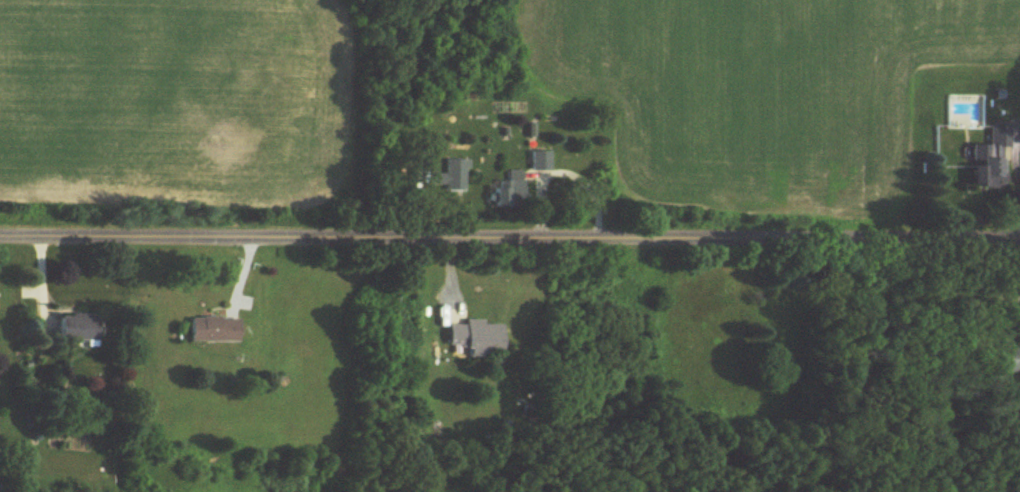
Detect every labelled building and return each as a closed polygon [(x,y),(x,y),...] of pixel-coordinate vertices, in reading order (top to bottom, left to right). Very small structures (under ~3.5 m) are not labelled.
[(974,146),(974,166),(973,166),(973,189),(1003,190),(1004,162),(1010,162),(1011,129),(991,129),(991,146),(974,146)] [(550,152),(531,152),(531,171),(550,171),(550,152)] [(428,190),(468,190),(468,161),(446,161),(446,175),(428,175),(428,190)] [(506,181),(495,181),(495,209),(523,209),(524,172),(506,172),(506,181)] [(62,342),(98,342),(98,315),(62,315),(62,342)] [(238,343),(239,319),(191,319),(191,343),(238,343)] [(449,325),(448,347),(468,347),(467,360),(486,360),(487,349),(500,349),(501,324),(465,323),(465,326),(449,325)]
